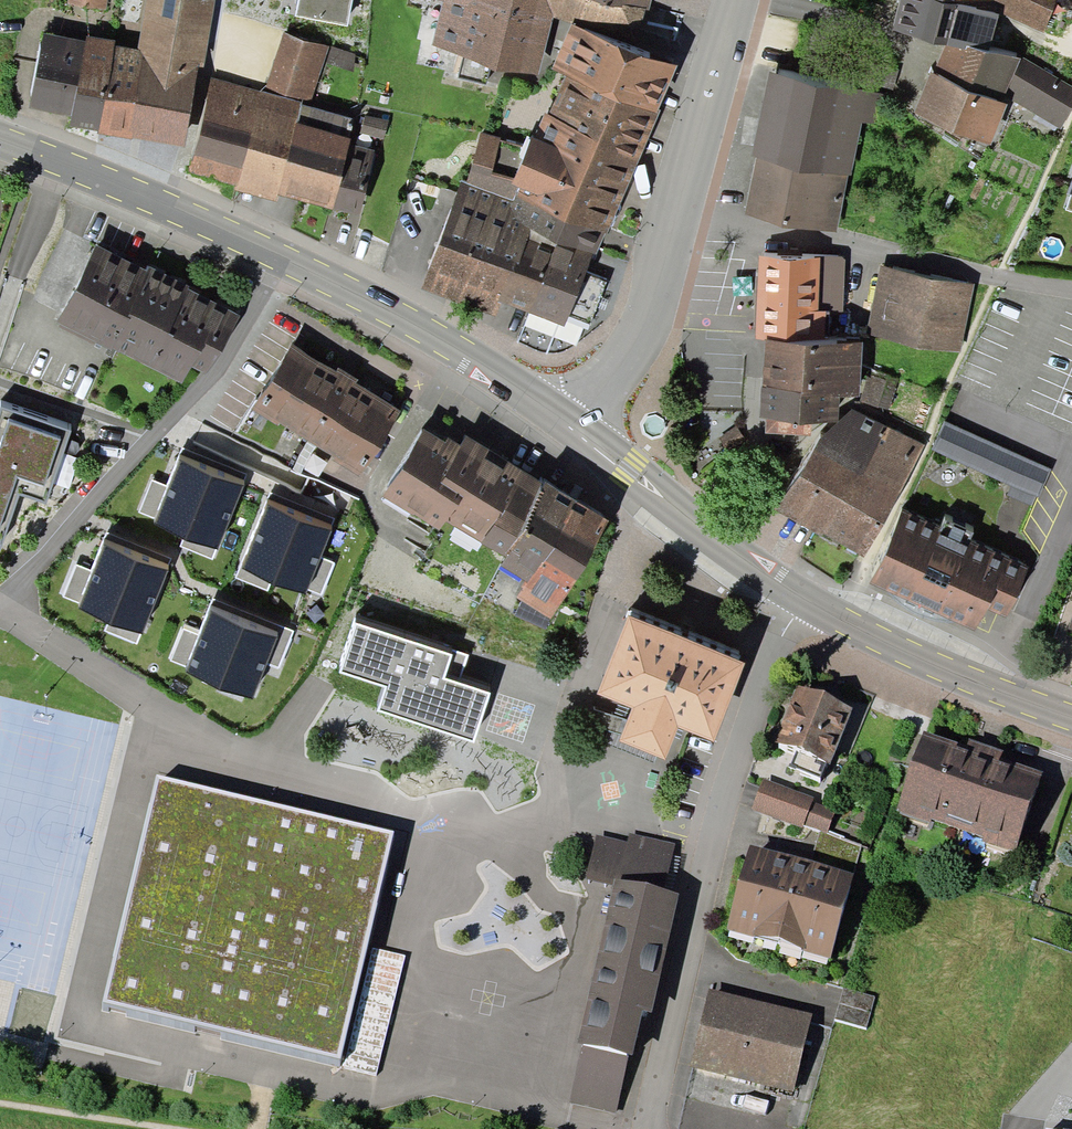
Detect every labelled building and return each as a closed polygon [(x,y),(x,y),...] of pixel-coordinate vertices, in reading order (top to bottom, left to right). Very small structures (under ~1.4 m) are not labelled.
[(68,5),(106,12),(108,0),(69,0),(68,5)] [(136,50),(115,46),(99,131),(99,134),(132,140),(132,138),(184,147),(199,68),(202,69),(215,0),(145,0),(136,50)] [(294,17),(346,27),(352,0),(297,0),(294,17)] [(443,1),(432,49),(539,75),(554,15),(639,36),(645,8),(612,0),(440,0),(443,1)] [(645,8),(650,9),(652,0),(612,0),(645,8)] [(892,31),(947,45),(967,50),(968,46),(990,51),(999,17),(1047,30),(1055,0),(900,0),(892,31)] [(677,67),(572,23),(552,69),(567,76),(658,114),(677,67)] [(99,131),(115,46),(116,41),(87,35),(86,42),(42,33),(28,108),(72,116),(70,126),(99,131)] [(329,47),(283,34),(265,92),(303,102),(301,106),(310,109),(329,47)] [(355,53),(332,45),(327,62),(354,71),(355,53)] [(947,45),(934,75),(930,72),(914,113),(991,146),(1009,98),(1059,130),(1071,107),(1071,88),(1023,58),(990,51),(968,46),(967,50),(947,45)] [(859,79),(892,90),(898,71),(865,60),(859,79)] [(755,158),(744,215),(836,233),(848,176),(851,176),(862,123),(884,127),(890,97),(768,73),(751,157),(755,158)] [(658,114),(567,76),(550,116),(544,113),(529,148),(513,185),(519,187),(515,196),(606,234),(658,114)] [(301,106),(303,102),(265,92),(213,79),(188,173),(236,185),(235,191),(277,202),(278,196),(301,106)] [(310,109),(301,106),(278,196),(333,209),(349,145),(355,120),(310,109)] [(388,121),(365,115),(360,133),(384,138),(388,121)] [(595,258),(606,234),(515,196),(519,187),(513,185),(529,148),(500,140),(502,137),(481,132),(467,183),(461,181),(422,288),(495,316),(499,302),(564,329),(568,317),(590,325),(608,280),(586,272),(592,256),(595,258)] [(375,151),(349,145),(333,209),(359,216),(375,151)] [(147,271),(96,244),(57,322),(111,350),(112,347),(109,345),(147,271)] [(759,257),(755,338),(765,339),(841,342),(845,261),(759,257)] [(881,265),(867,332),(961,351),(975,285),(881,265)] [(149,267),(147,271),(109,345),(112,347),(181,383),(191,367),(206,375),(241,316),(189,290),(190,287),(149,267)] [(765,339),(762,390),(838,394),(859,395),(861,343),(841,342),(765,339)] [(291,343),(251,409),(277,425),(279,422),(334,456),(332,459),(359,476),(399,411),(355,383),(358,379),(337,367),(335,370),(291,343)] [(870,375),(860,401),(889,411),(900,379),(889,375),(887,381),(870,375)] [(811,421),(838,422),(838,394),(762,390),(760,419),(766,419),(765,434),(810,436),(811,421)] [(71,432),(1,407),(0,410),(0,549),(19,495),(46,504),(71,432)] [(822,535),(884,424),(853,410),(838,422),(820,438),(775,511),(822,535)] [(1053,468),(946,420),(933,450),(1012,485),(1008,494),(1032,505),(1036,496),(1040,497),(1053,468)] [(884,424),(822,535),(864,558),(925,446),(884,424)] [(747,440),(736,426),(719,439),(730,453),(747,440)] [(481,543),(524,472),(466,436),(460,445),(448,438),(445,442),(424,429),(382,496),(438,530),(445,520),(481,543)] [(248,473),(183,448),(179,459),(213,472),(244,484),(248,473)] [(184,536),(187,537),(213,472),(179,459),(168,487),(156,517),(154,523),(184,536)] [(244,484),(213,472),(187,537),(216,549),(219,550),(244,484)] [(527,583),(576,501),(524,472),(481,543),(505,558),(501,567),(527,583)] [(156,517),(168,487),(153,481),(141,511),(156,517)] [(335,519),(273,493),(268,505),(299,518),(330,531),(335,519)] [(610,520),(576,501),(527,583),(517,597),(522,601),(551,619),(610,520)] [(271,579),(274,581),(299,518),(268,505),(241,567),(271,579)] [(941,527),(903,510),(870,583),(977,631),(987,608),(1007,617),(1030,567),(971,541),(975,534),(945,520),(941,527)] [(330,531),(299,518),(274,581),(305,594),(308,590),(320,558),(330,531)] [(168,570),(172,559),(109,535),(105,546),(137,558),(168,570)] [(180,546),(212,559),(216,549),(187,537),(184,536),(180,546)] [(109,620),(112,622),(137,558),(105,546),(94,572),(81,604),(80,609),(109,620)] [(168,570),(137,558),(112,622),(140,632),(144,634),(168,570)] [(333,564),(320,558),(308,590),(321,595),(333,564)] [(81,604),(94,572),(77,565),(64,597),(81,604)] [(236,578),(267,591),(271,579),(241,567),(236,578)] [(294,632),(214,599),(209,611),(245,625),(276,638),(265,664),(279,669),(294,632)] [(513,615),(545,628),(551,619),(522,601),(513,615)] [(186,672),(221,686),(245,625),(209,611),(200,635),(188,666),(186,672)] [(745,663),(629,616),(598,695),(631,708),(618,741),(663,759),(678,727),(713,741),(745,663)] [(137,642),(140,632),(112,622),(109,620),(105,630),(137,642)] [(452,656),(357,624),(340,672),(386,687),(379,710),(474,742),(489,694),(459,684),(468,657),(453,652),(452,656)] [(276,638),(245,625),(221,686),(252,698),(265,664),(276,638)] [(188,666),(200,635),(184,629),(172,660),(188,666)] [(797,682),(774,739),(830,761),(853,705),(797,682)] [(924,732),(895,812),(928,824),(930,817),(981,835),(979,841),(1014,853),(1042,773),(999,758),(1002,750),(969,738),(966,746),(924,732)] [(393,831),(157,775),(102,1008),(339,1067),(393,831)] [(813,796),(764,778),(752,810),(802,828),(803,825),(821,831),(826,833),(835,809),(812,801),(813,796)] [(821,831),(811,861),(853,872),(860,845),(826,833),(821,831)] [(583,1044),(570,1103),(615,1113),(630,1053),(633,1055),(644,1010),(651,1012),(679,894),(666,889),(675,842),(629,832),(627,841),(596,834),(587,880),(613,886),(578,1044),(583,1044)] [(749,844),(726,930),(830,958),(853,872),(811,861),(749,844)] [(845,987),(836,1018),(866,1027),(875,996),(845,987)] [(709,988),(690,1067),(793,1091),(812,1013),(709,988)]
